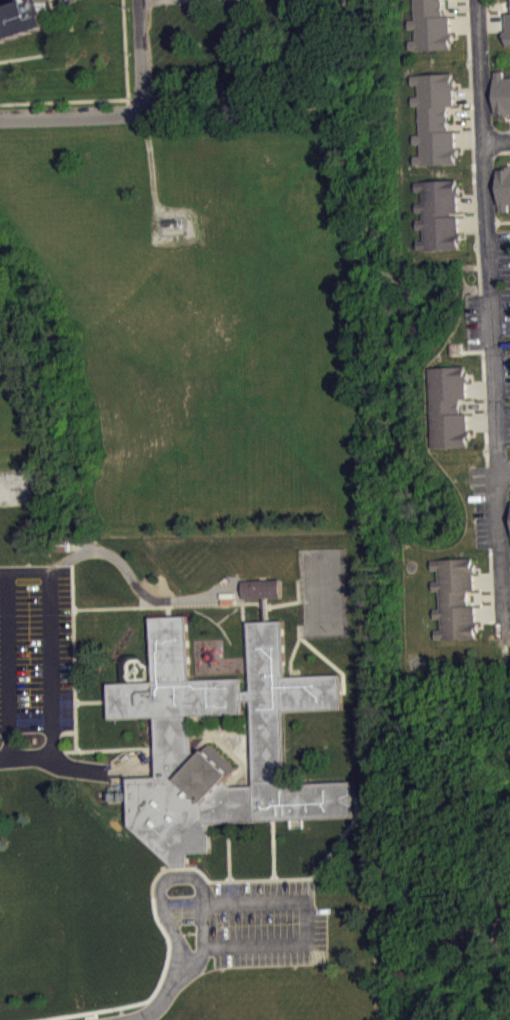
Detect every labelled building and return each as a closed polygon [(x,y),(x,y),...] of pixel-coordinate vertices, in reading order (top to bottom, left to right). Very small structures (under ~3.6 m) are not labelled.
[(51,25),(47,14),(51,12),(46,0),(23,0),(0,8),(0,41),(51,25)] [(414,19),(408,19),(409,28),(415,28),(415,40),(409,40),(410,48),(416,48),(416,50),(451,48),(451,43),(453,43),(453,37),(453,32),(450,33),(450,14),(446,15),(444,15),(443,8),(443,0),(413,0),(414,19)] [(505,77),(509,77),(509,115),(502,115),(502,113),(495,113),(494,78),(496,78),(495,71),(505,70),(505,77)] [(418,74),(411,74),(411,84),(418,84),(419,96),(412,96),(412,104),(419,104),(420,134),(414,134),(414,143),(421,143),(421,155),(414,155),(415,164),(457,163),(457,157),(459,156),(459,152),(459,148),(457,148),(456,132),(456,130),(449,131),(449,125),(449,110),(448,105),(454,105),(454,101),(453,88),(456,88),(456,83),(456,78),(454,78),(453,72),(418,74)] [(501,211),(509,211),(509,204),(509,166),(504,166),(505,169),(499,169),(501,211)] [(416,181),(416,190),(422,190),(423,202),(417,203),(417,211),(424,211),(424,219),(417,219),(417,228),(424,228),(425,240),(418,240),(418,249),(460,248),(460,242),(462,242),(462,237),(462,232),(460,232),(459,215),(456,215),(452,215),(452,212),(456,212),(459,211),(459,195),(460,195),(460,189),(460,185),(458,185),(458,180),(416,181)] [(431,367),(434,447),(471,445),(470,439),(473,439),(473,435),(472,429),(470,429),(469,413),(464,413),(462,413),(462,406),(462,398),(464,398),(468,398),(467,382),(470,382),(469,374),(469,372),(467,372),(467,366),(431,367)] [(433,559),(434,569),(440,569),(441,581),(434,581),(435,589),(441,589),(442,608),(436,608),(436,617),(443,617),(443,629),(437,629),(438,639),(478,637),(478,631),(481,630),(481,626),(481,621),(479,621),(478,605),(471,605),(471,602),(471,597),(470,592),(470,590),(477,589),(476,573),(479,573),(479,567),(479,563),(476,563),(475,557),(433,559)] [(278,578),(279,596),(261,597),(241,598),(241,590),(240,580),(278,578)] [(128,826),(126,776),(156,776),(156,767),(154,747),(153,716),(108,718),(108,700),(108,682),(151,680),(149,616),(167,615),(186,614),(188,679),(240,678),(240,690),(241,701),(241,713),(190,715),(191,734),(191,749),(197,754),(209,741),(236,767),(224,780),(230,785),(249,785),(252,784),(249,700),(248,690),(248,674),(246,621),(263,620),(280,620),(282,675),(289,675),(339,673),(340,691),(340,708),(282,711),(285,778),(289,777),(289,782),(352,781),(353,797),(353,818),(272,821),(227,822),(210,823),(210,852),(187,852),(188,865),(172,865),(128,826)] [(240,690),(244,690),(248,690),(249,700),(245,700),(241,701),(240,690)]
